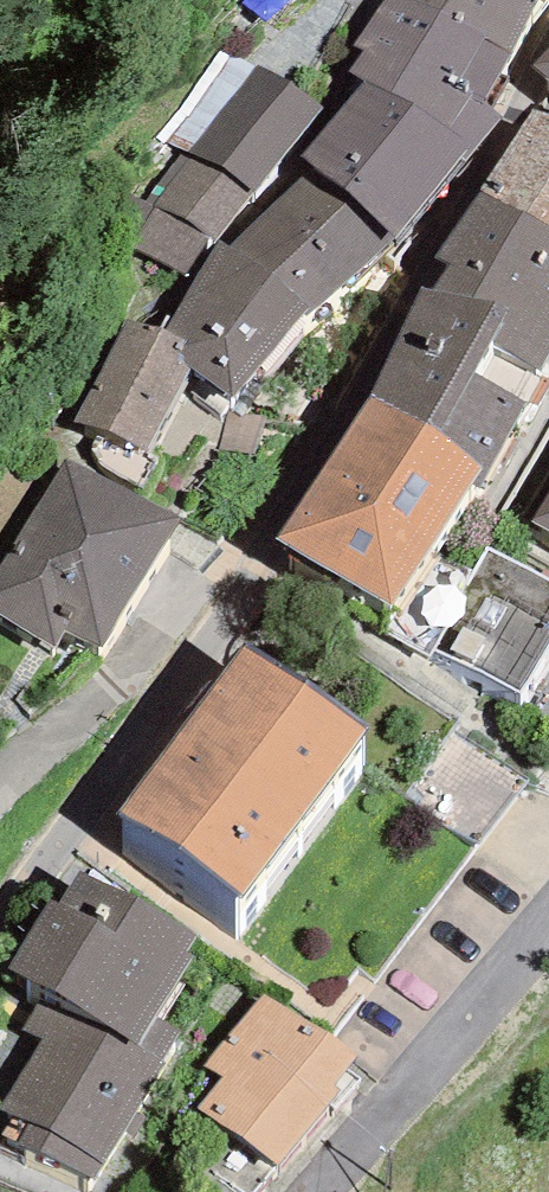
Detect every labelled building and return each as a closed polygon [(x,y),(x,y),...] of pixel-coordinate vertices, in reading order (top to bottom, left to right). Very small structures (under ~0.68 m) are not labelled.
[(355,45),(364,50),(370,42),(483,104),(510,53),(404,0),(382,0),(355,45)] [(535,8),(520,0),(404,0),(510,53),(535,8)] [(535,8),(539,0),(520,0),(535,8)] [(466,161),(501,117),(483,104),(370,42),(364,50),(349,71),(363,81),(468,145),(459,156),(466,161)] [(532,66),(548,79),(548,48),(532,66)] [(468,145),(363,81),(301,155),(314,166),(397,238),(459,156),(468,145)] [(481,192),(548,226),(548,115),(533,106),(481,192)] [(314,166),(229,247),(308,307),(303,313),(307,316),(397,238),(314,166)] [(481,192),(434,258),(450,265),(431,293),(421,286),(373,394),(483,465),(489,467),(528,401),(472,370),(490,342),(543,370),(548,356),(548,226),(481,192)] [(220,240),(165,330),(189,338),(179,356),(192,366),(232,399),(303,313),(308,307),(229,247),(220,240)] [(165,330),(125,320),(73,422),(148,452),(192,366),(179,356),(189,338),(165,330)] [(373,394),(350,429),(459,503),(483,465),(373,394)] [(459,503),(350,429),(315,480),(428,550),(459,503)] [(67,458),(0,565),(0,615),(56,648),(66,630),(102,651),(179,519),(67,458)] [(428,550),(315,480),(278,538),(391,609),(428,550)] [(535,521),(548,529),(548,498),(535,521)] [(488,546),(432,647),(521,696),(548,645),(548,580),(488,546)] [(123,812),(243,898),(365,728),(245,642),(123,812)] [(527,784),(454,732),(407,797),(480,850),(527,784)] [(195,937),(78,868),(58,903),(51,899),(10,967),(46,989),(25,1026),(43,1037),(0,1109),(13,1116),(5,1130),(94,1183),(165,1062),(161,1060),(180,1030),(157,1017),(194,954),(188,950),(195,937)] [(357,1058),(265,989),(207,1065),(222,1076),(199,1106),(279,1167),(328,1103),(336,1110),(359,1080),(347,1071),(357,1058)]
